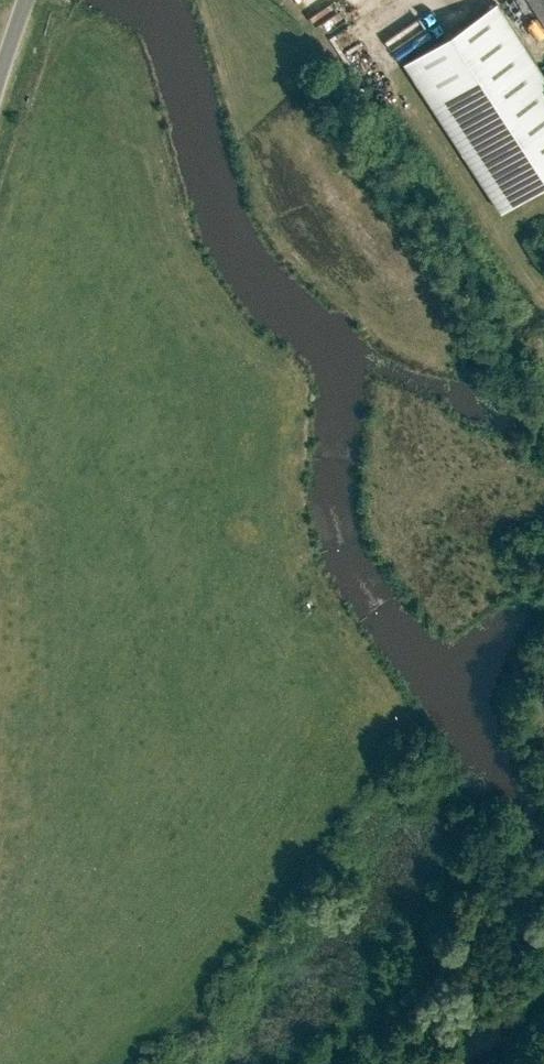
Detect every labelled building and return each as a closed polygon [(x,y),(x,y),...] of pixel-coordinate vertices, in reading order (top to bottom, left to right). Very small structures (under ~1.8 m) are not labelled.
[(543,24),(543,0),(528,0),(543,24)] [(405,64),(502,213),(543,185),(543,74),(498,4),(405,64)]
